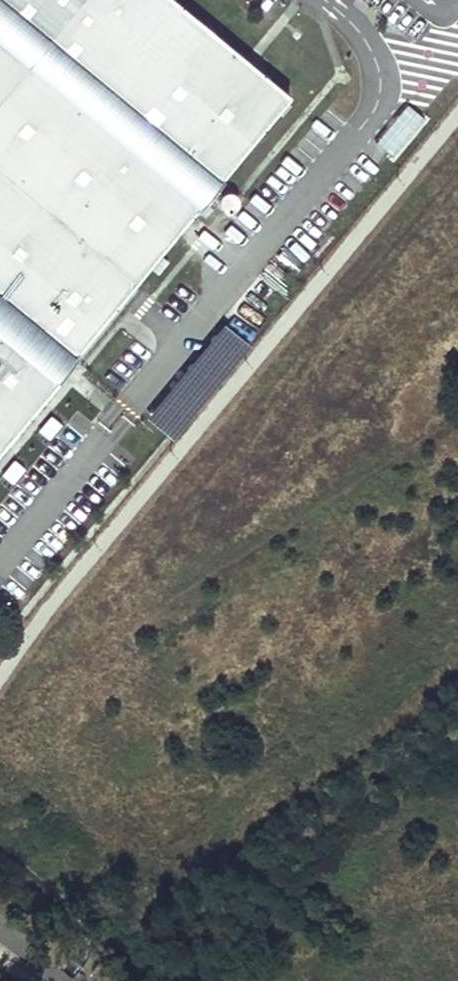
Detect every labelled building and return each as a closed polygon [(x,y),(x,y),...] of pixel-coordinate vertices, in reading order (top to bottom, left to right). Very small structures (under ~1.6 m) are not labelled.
[(288,93),(176,0),(0,0),(0,442),(288,93)]
